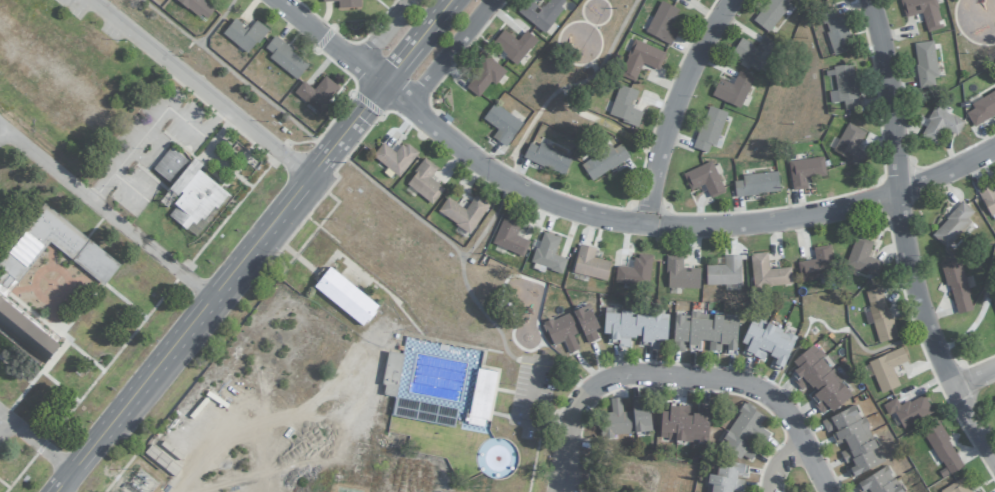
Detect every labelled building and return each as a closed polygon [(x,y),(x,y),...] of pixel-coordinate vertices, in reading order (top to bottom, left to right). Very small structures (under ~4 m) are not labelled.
[(202,21),(213,8),(203,0),(176,0),(202,21)] [(542,32),(565,1),(563,0),(544,0),(538,8),(527,0),(524,0),(515,12),(542,32)] [(668,44),(676,30),(668,26),(676,9),(659,0),(642,31),(668,44)] [(789,4),(785,1),(785,0),(766,0),(750,19),(766,32),(789,4)] [(920,13),(924,31),(941,27),(934,0),(898,0),(902,17),(920,13)] [(847,37),(837,9),(819,15),(832,55),(849,49),(845,37),(847,37)] [(220,33),(247,54),(266,29),(254,20),(247,28),(232,17),(220,33)] [(491,46),(515,65),(535,40),(523,30),(515,40),(503,31),(491,46)] [(757,70),(772,42),(760,35),(754,46),(738,37),(729,54),(757,70)] [(260,53),(297,77),(308,61),(270,37),(260,53)] [(633,81),(640,63),(657,70),(664,52),(632,39),(617,74),(633,81)] [(937,83),(930,40),(911,43),(918,86),(937,83)] [(474,76),(463,86),(475,97),(489,83),(491,85),(504,72),(483,53),(467,70),(474,76)] [(834,90),(827,91),(828,102),(841,101),(842,109),(857,107),(851,63),(831,66),(834,90)] [(738,108),(752,77),(736,70),(730,84),(717,78),(709,95),(738,108)] [(301,81),(292,92),(317,112),(337,87),(322,75),(311,89),(301,81)] [(606,115),(635,126),(641,112),(630,108),(636,91),(618,84),(606,115)] [(994,113),(994,90),(968,101),(972,109),(964,112),(970,124),(994,113)] [(480,118),(496,129),(490,137),(504,146),(521,122),(492,102),(480,118)] [(713,146),(725,112),(706,105),(691,147),(705,152),(708,144),(713,146)] [(962,119),(931,107),(919,137),(935,143),(941,128),(956,135),(962,119)] [(863,132),(845,122),(835,143),(829,140),(825,149),(858,166),(865,153),(855,148),(863,132)] [(415,153),(401,142),(393,152),(381,142),(370,155),(396,176),(415,153)] [(562,175),(570,157),(538,142),(536,146),(527,142),(521,157),(562,175)] [(578,164),(589,181),(627,157),(619,143),(611,148),(609,145),(578,164)] [(223,191),(196,169),(200,164),(192,157),(188,162),(168,146),(150,169),(170,184),(167,188),(178,197),(165,214),(189,233),(223,191)] [(789,189),(805,188),(804,177),(823,176),(822,157),(787,159),(789,189)] [(404,185),(431,203),(442,187),(428,178),(435,167),(422,158),(404,185)] [(702,184),(707,198),(722,192),(711,161),(680,172),(687,190),(702,184)] [(733,194),(777,192),(776,172),(740,174),(740,180),(732,180),(733,194)] [(993,190),(990,183),(976,189),(990,221),(994,219),(994,189),(993,190)] [(157,201),(165,206),(173,195),(167,189),(157,201)] [(463,209),(445,197),(435,211),(468,233),(487,204),(473,194),(463,209)] [(929,234),(943,247),(974,214),(960,201),(929,234)] [(118,263),(41,204),(6,252),(25,267),(45,241),(102,284),(118,263)] [(491,244),(522,255),(527,240),(514,235),(519,221),(501,214),(491,244)] [(558,237),(539,231),(530,263),(560,272),(565,258),(552,255),(558,237)] [(880,260),(867,257),(870,241),(852,236),(844,267),(876,275),(880,260)] [(571,273),(605,279),(609,261),(591,257),(593,247),(577,244),(571,273)] [(796,261),(799,280),(832,276),(828,244),(811,247),(813,258),(796,261)] [(25,269),(5,252),(0,258),(0,270),(2,271),(0,273),(0,332),(39,365),(58,343),(2,296),(25,269)] [(752,288),(790,283),(788,267),(767,269),(765,252),(748,253),(752,288)] [(650,257),(632,254),(630,267),(615,265),(612,283),(646,288),(650,257)] [(704,284),(739,284),(738,254),(722,255),(722,264),(703,265),(704,284)] [(697,288),(698,268),(681,267),(681,256),(665,255),(664,287),(697,288)] [(940,263),(954,314),(972,310),(957,258),(940,263)] [(311,287),(361,326),(377,305),(327,267),(311,287)] [(862,291),(876,342),(894,337),(880,286),(862,291)] [(566,352),(577,349),(572,335),(580,332),(584,343),(596,339),(593,329),(596,328),(588,305),(541,321),(550,346),(562,341),(566,352)] [(666,312),(620,311),(620,306),(602,305),(602,332),(609,333),(609,339),(616,339),(616,346),(628,346),(628,337),(637,337),(637,341),(647,342),(647,348),(665,348),(666,312)] [(737,316),(688,312),(688,315),(673,314),(670,350),(684,351),(685,346),(697,347),(698,340),(706,340),(705,350),(720,351),(720,353),(733,354),(737,316)] [(794,335),(750,318),(738,350),(763,360),(765,353),(771,356),(768,364),(780,369),(794,335)] [(850,394),(840,382),(841,381),(814,345),(787,365),(796,378),(792,380),(799,390),(808,383),(813,389),(808,393),(815,402),(812,405),(821,416),(850,394)] [(890,366),(906,361),(901,347),(866,360),(878,392),(898,385),(890,366)] [(393,395),(403,354),(387,351),(378,391),(393,395)] [(494,371),(475,367),(465,423),(484,426),(494,371)] [(898,406),(893,397),(880,404),(886,415),(892,412),(901,428),(931,412),(921,393),(898,406)] [(649,432),(645,395),(629,397),(630,411),(620,412),(619,397),(608,398),(609,412),(598,413),(600,436),(649,432)] [(389,414),(452,427),(455,409),(393,396),(389,414)] [(718,446),(748,462),(755,449),(749,446),(754,434),(763,439),(767,431),(757,426),(763,414),(740,402),(718,446)] [(708,404),(697,404),(697,413),(687,413),(687,404),(666,403),(665,411),(659,410),(657,439),(706,441),(708,404)] [(819,419),(825,433),(830,431),(835,444),(843,440),(846,448),(838,451),(844,465),(845,464),(849,475),(881,463),(863,416),(858,418),(854,405),(819,419)] [(937,423),(921,432),(947,475),(962,465),(937,423)] [(730,491),(740,491),(742,478),(744,478),(746,464),(716,460),(715,475),(705,474),(703,491),(730,491)] [(858,491),(864,491),(868,489),(870,491),(900,491),(886,465),(853,482),(858,491)] [(961,477),(938,490),(939,491),(970,491),(961,477)]
